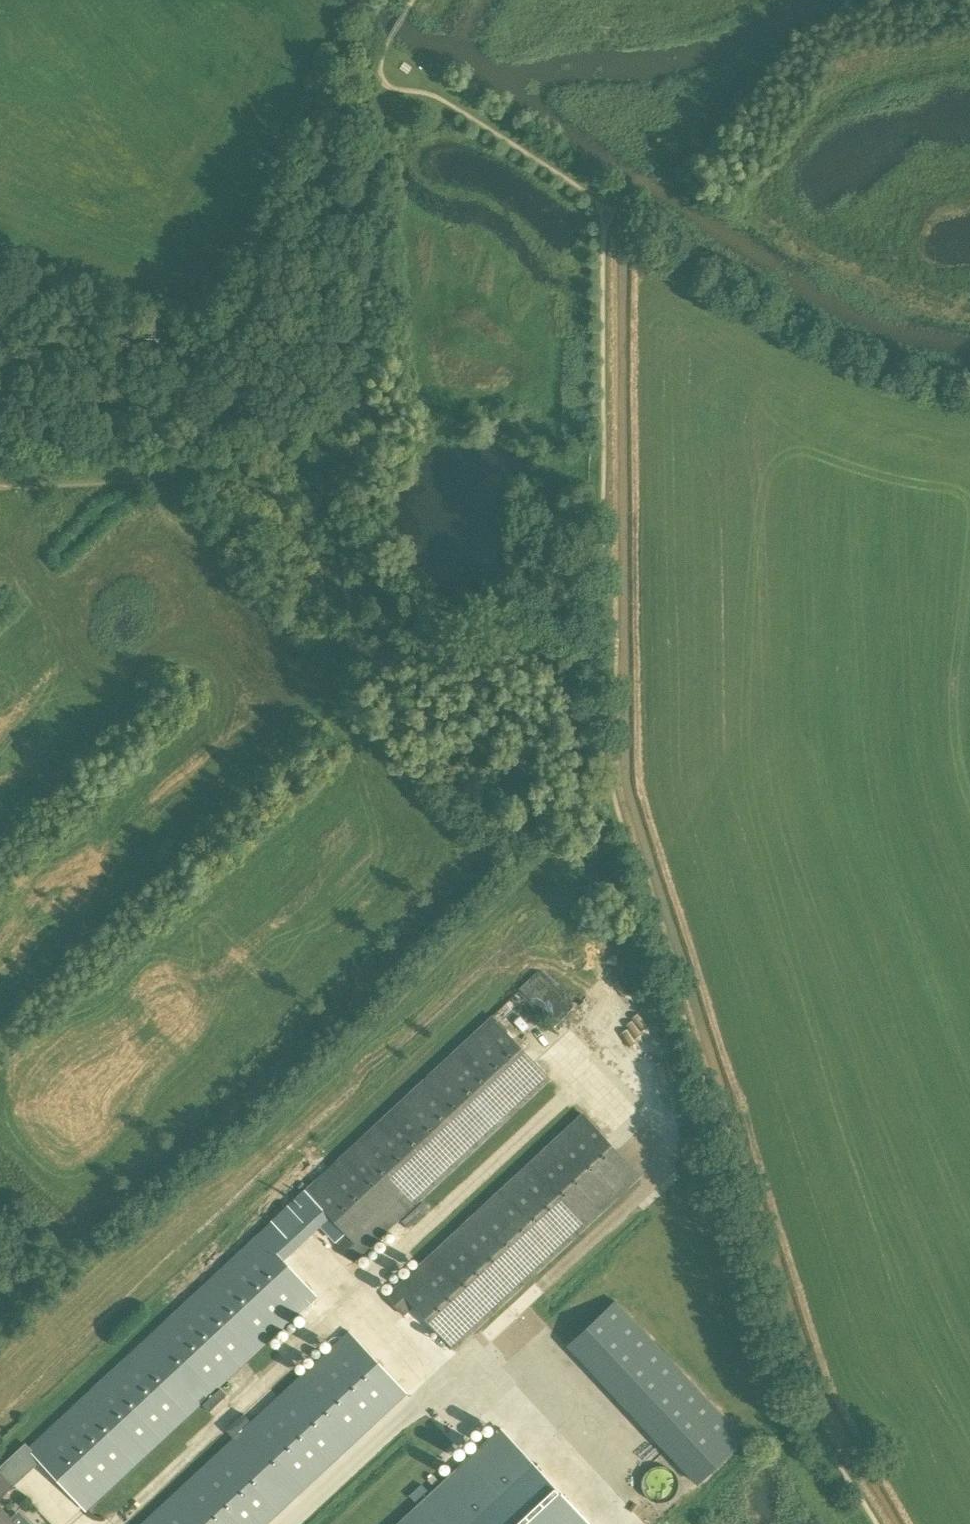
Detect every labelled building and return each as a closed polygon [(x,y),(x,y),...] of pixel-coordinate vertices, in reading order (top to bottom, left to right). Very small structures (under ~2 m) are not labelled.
[(540,965),(521,983),(557,1021),(576,1003),(540,965)] [(354,1263),(551,1079),(492,1016),(29,1448),(29,1449),(29,1450),(86,1512),(317,1296),(277,1253),(324,1211),(345,1234),(336,1243),(354,1263)] [(454,1351),(641,1177),(582,1113),(385,1296),(403,1316),(413,1307),(454,1351)] [(563,1340),(693,1482),(744,1435),(613,1294),(563,1340)] [(349,1330),(243,1429),(236,1420),(210,1444),(217,1452),(140,1523),(267,1523),(408,1394),(406,1392),(416,1383),(405,1371),(395,1381),(349,1330)] [(396,1523),(589,1523),(529,1460),(514,1474),(490,1447),(493,1444),(488,1438),(396,1523)] [(14,1485),(0,1471),(0,1498),(14,1485)] [(9,1519),(0,1509),(0,1523),(14,1523),(9,1519)]
